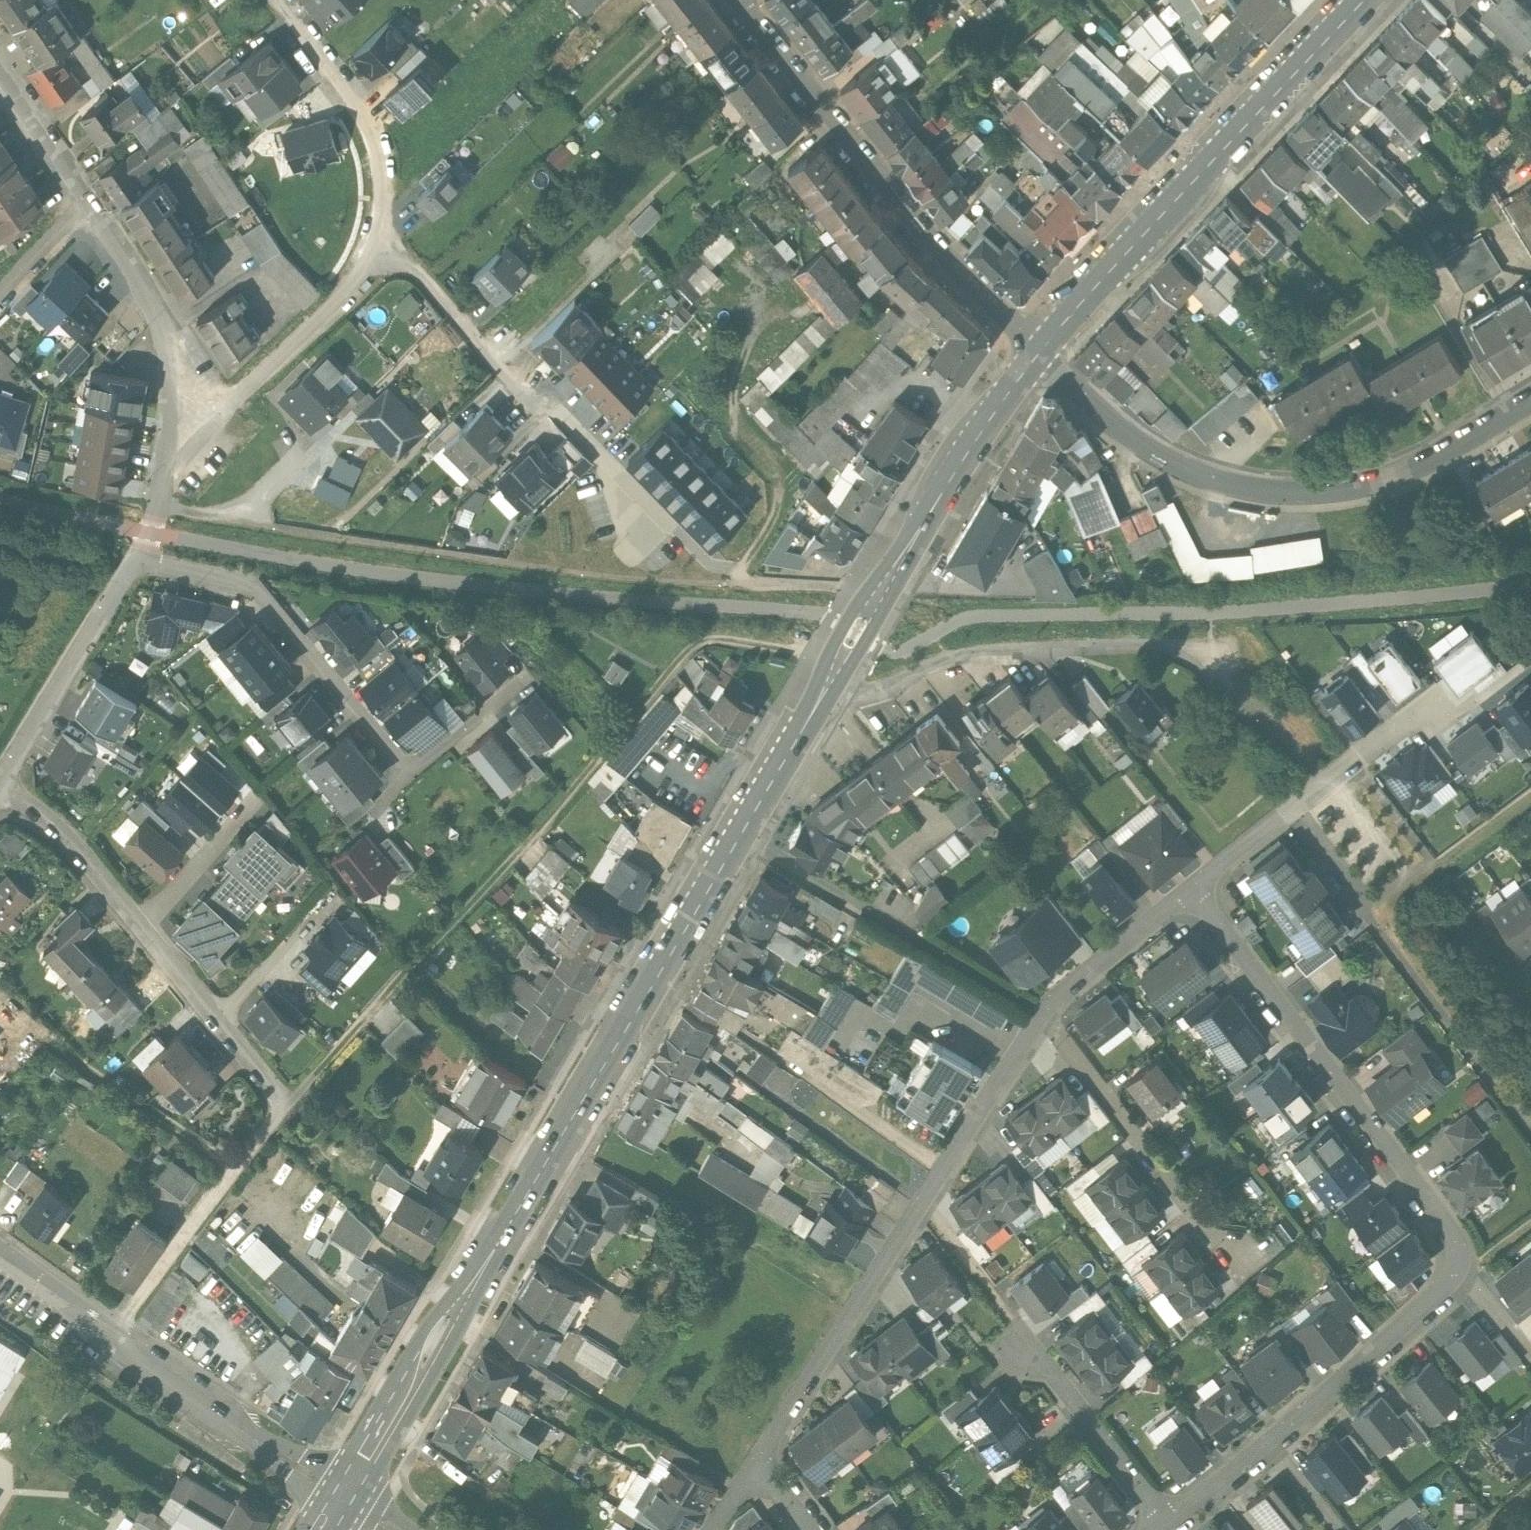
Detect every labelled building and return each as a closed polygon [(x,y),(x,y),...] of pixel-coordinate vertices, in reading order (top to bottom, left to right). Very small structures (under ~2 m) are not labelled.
[(15,27),(49,5),(46,0),(0,0),(0,5),(15,27)] [(320,6),(321,5),(338,24),(364,0),(314,0),(320,6)] [(569,3),(585,20),(605,0),(572,0),(569,3)] [(679,27),(708,5),(705,0),(658,0),(679,27)] [(812,0),(768,0),(785,23),(813,1),(812,0)] [(1241,63),(1264,39),(1237,14),(1242,9),(1239,7),(1234,0),(1194,0),(1202,13),(1217,34),(1214,37),(1241,63)] [(1244,11),(1269,34),(1298,3),(1294,0),(1236,0),(1244,11)] [(1400,15),(1426,41),(1425,42),(1434,52),(1443,43),(1444,41),(1435,31),(1445,21),(1425,0),(1414,0),(1400,15)] [(1495,3),(1518,25),(1530,13),(1517,0),(1497,0),(1495,3)] [(49,5),(15,27),(41,65),(59,53),(73,43),(80,38),(55,1),(49,5)] [(813,1),(785,23),(805,48),(833,26),(813,1)] [(1459,4),(1456,7),(1456,6),(1451,12),(1467,29),(1475,21),(1459,4)] [(708,5),(679,27),(702,56),(731,33),(708,5)] [(1214,37),(1217,34),(1202,13),(1190,21),(1187,16),(1183,18),(1195,36),(1196,35),(1205,48),(1214,37)] [(1530,13),(1518,25),(1526,34),(1530,28),(1530,14),(1530,13)] [(1426,41),(1400,15),(1380,37),(1406,62),(1425,42),(1426,41)] [(384,63),(407,42),(389,22),(353,54),(372,74),(384,63)] [(1168,29),(1173,36),(1181,30),(1176,23),(1168,29)] [(1162,45),(1173,36),(1168,29),(1163,24),(1151,33),(1162,45)] [(833,26),(805,48),(825,73),(853,51),(833,26)] [(1158,50),(1152,41),(1138,28),(1127,38),(1148,58),(1158,50)] [(758,67),(731,33),(702,56),(728,90),(758,67)] [(86,35),(80,38),(73,43),(104,89),(116,80),(86,35)] [(872,51),(880,45),(872,36),(857,48),(865,57),(872,51)] [(891,36),(880,45),(872,51),(881,62),(900,47),(891,36)] [(1173,81),(1199,106),(1219,86),(1192,61),(1173,36),(1162,45),(1161,45),(1181,72),(1173,81)] [(1192,61),(1219,86),(1241,63),(1214,37),(1205,48),(1192,61)] [(1406,62),(1380,37),(1365,52),(1390,78),(1406,62)] [(413,41),(407,42),(384,63),(393,73),(394,71),(419,48),(413,41)] [(245,90),(284,61),(270,42),(238,66),(221,78),(223,81),(236,98),(245,90)] [(1443,43),(1434,52),(1453,71),(1462,62),(1443,43)] [(419,48),(394,71),(403,81),(420,64),(421,65),(430,57),(420,47),(419,48)] [(1390,78),(1365,52),(1345,74),(1370,99),(1390,78)] [(82,85),(59,53),(41,65),(30,72),(54,105),(82,85)] [(221,78),(238,66),(231,56),(203,79),(211,90),(223,81),(221,78)] [(1086,102),(1102,117),(1113,105),(1117,101),(1102,87),(1100,88),(1069,58),(1054,73),(1084,101),(1086,102)] [(262,112),(285,95),(300,83),(284,61),(245,90),(262,111),(262,112)] [(420,64),(403,81),(385,97),(403,116),(438,83),(421,65),(420,64)] [(1128,84),(1137,75),(1126,65),(1117,74),(1128,84)] [(993,66),(984,73),(998,88),(1006,79),(993,66)] [(784,101),(758,67),(728,90),(754,124),(784,101)] [(1149,105),(1176,130),(1199,106),(1173,81),(1161,70),(1148,85),(1137,75),(1128,84),(1128,85),(1149,105)] [(872,71),(842,95),(862,120),(872,112),(888,99),(892,96),(872,71)] [(1405,80),(1418,93),(1423,88),(1426,92),(1430,87),(1414,71),(1405,80)] [(1071,117),(1086,102),(1084,101),(1054,73),(1027,100),(1059,130),(1071,117)] [(1345,74),(1317,103),(1342,129),(1351,138),(1359,130),(1364,124),(1355,115),(1370,99),(1345,74)] [(1418,93),(1405,80),(1395,91),(1429,125),(1439,115),(1418,93)] [(91,98),(82,85),(54,105),(64,119),(91,98)] [(263,127),(292,105),(285,95),(262,112),(262,111),(255,116),(263,127)] [(1000,120),(1030,148),(1063,179),(1072,169),(1059,156),(1064,151),(1078,163),(1086,155),(1059,130),(1027,100),(1023,95),(1000,120)] [(1391,96),(1384,97),(1376,105),(1408,139),(1422,125),(1407,110),(1404,109),(1391,96)] [(102,145),(131,125),(131,124),(121,109),(113,98),(84,118),(102,145)] [(121,109),(131,124),(131,125),(136,133),(150,122),(135,99),(121,109)] [(913,130),(888,99),(872,112),(862,120),(888,153),(914,131),(913,130)] [(785,101),(759,122),(769,135),(765,138),(774,150),(804,127),(785,101)] [(1342,129),(1317,103),(1288,134),(1312,158),(1312,159),(1321,168),(1326,173),(1335,164),(1331,161),(1321,158),(1318,155),(1332,139),(1342,129)] [(1121,134),(1148,160),(1176,130),(1149,105),(1132,124),(1113,105),(1102,117),(1121,134)] [(929,118),(939,130),(953,118),(949,113),(946,116),(940,109),(929,118)] [(1086,154),(1121,187),(1148,160),(1121,134),(1113,143),(1105,137),(1099,143),(1095,144),(1086,135),(1088,134),(1071,117),(1059,130),(1086,155),(1086,154)] [(914,131),(888,153),(906,176),(932,153),(921,140),(924,138),(929,138),(939,130),(929,118),(913,130),(914,131)] [(326,120),(286,131),(296,165),(309,161),(310,165),(327,160),(326,157),(336,154),(326,120)] [(1335,164),(1326,173),(1339,187),(1380,228),(1394,214),(1382,201),(1385,198),(1390,203),(1402,190),(1383,171),(1351,138),(1342,129),(1332,139),(1355,162),(1357,169),(1351,175),(1337,161),(1335,164)] [(1351,138),(1383,171),(1386,168),(1376,158),(1381,153),(1359,130),(1351,138)] [(1305,165),(1281,140),(1262,161),(1286,186),(1299,172),(1309,182),(1312,178),(1311,178),(1321,168),(1312,159),(1312,158),(1305,165)] [(944,169),(932,153),(906,176),(923,198),(950,177),(950,176),(955,172),(963,163),(976,150),(967,142),(948,160),(949,165),(944,169)] [(0,144),(0,166),(10,159),(0,144)] [(129,160),(135,170),(152,159),(148,153),(153,150),(150,145),(129,160)] [(193,159),(231,216),(250,203),(213,146),(193,159)] [(820,210),(850,186),(820,147),(789,171),(820,210)] [(1022,177),(1080,231),(1098,212),(1063,179),(1030,148),(1020,159),(1030,168),(1022,177)] [(980,155),(976,150),(963,163),(973,172),(988,156),(984,152),(980,155)] [(1063,179),(1098,212),(1121,187),(1086,154),(1086,155),(1078,163),(1064,151),(1059,156),(1072,169),(1063,179)] [(94,168),(101,178),(119,166),(111,154),(94,168)] [(444,156),(412,188),(436,211),(467,180),(444,156)] [(10,159),(0,166),(0,202),(27,184),(10,159)] [(119,166),(101,178),(121,208),(124,207),(149,190),(135,170),(129,160),(119,166)] [(1286,186),(1262,161),(1241,182),(1265,207),(1258,214),(1267,224),(1275,216),(1276,217),(1282,211),(1272,201),(1286,186)] [(965,181),(973,172),(963,163),(955,172),(965,181)] [(1326,173),(1321,168),(1311,178),(1312,178),(1330,197),(1339,187),(1326,173)] [(1023,213),(1063,250),(1080,231),(1022,177),(1013,186),(1000,174),(992,183),(1006,197),(1007,198),(1023,213)] [(950,177),(923,198),(945,225),(968,200),(962,192),(966,189),(962,183),(957,187),(950,177)] [(162,181),(149,190),(124,207),(160,262),(192,242),(170,209),(177,204),(162,181)] [(27,184),(0,202),(0,237),(43,209),(27,184)] [(850,186),(820,210),(851,251),(857,247),(882,226),(850,186)] [(1529,192),(1505,206),(1519,230),(1530,222),(1530,196),(1529,192)] [(1010,227),(1023,213),(1007,198),(1004,201),(999,197),(995,201),(1000,205),(994,212),(1010,227)] [(1251,222),(1227,198),(1207,219),(1232,243),(1244,230),(1251,223),(1251,222)] [(629,227),(640,238),(661,217),(651,206),(629,227)] [(1020,250),(1044,271),(1063,250),(1023,213),(1010,227),(1027,242),(1021,249),(1020,250)] [(982,214),(976,222),(981,227),(988,219),(982,214)] [(1267,224),(1258,214),(1251,222),(1251,223),(1244,230),(1259,245),(1263,240),(1272,249),(1277,245),(1273,241),(1279,236),(1267,224)] [(1267,224),(1279,236),(1283,232),(1286,235),(1290,231),(1276,217),(1275,216),(1267,224)] [(1232,243),(1207,219),(1186,240),(1210,265),(1203,272),(1212,282),(1221,273),(1218,270),(1224,264),(1218,258),(1232,243)] [(262,263),(281,250),(263,222),(243,235),(262,263)] [(970,249),(984,233),(974,223),(959,239),(970,249)] [(908,258),(882,226),(857,247),(884,277),(908,258)] [(713,267),(738,243),(723,227),(697,250),(713,267)] [(1002,248),(1010,239),(1000,230),(992,239),(1002,248)] [(992,239),(984,233),(970,249),(1016,292),(1026,291),(1044,271),(1020,250),(1021,249),(1010,239),(1002,248),(992,239)] [(1481,235),(1462,247),(1483,281),(1502,269),(1481,235)] [(215,277),(192,242),(160,262),(184,298),(215,277)] [(507,246),(474,278),(496,301),(516,282),(529,270),(507,246)] [(1483,281),(1462,247),(1443,259),(1463,292),(1483,281)] [(261,263),(305,309),(322,292),(281,250),(262,263),(261,263)] [(669,279),(695,302),(718,276),(692,254),(669,279)] [(839,326),(862,303),(822,254),(796,275),(807,287),(803,290),(808,296),(811,293),(839,326)] [(1195,280),(1171,256),(1151,277),(1177,301),(1190,287),(1200,297),(1204,292),(1203,291),(1212,282),(1203,272),(1195,280)] [(908,258),(885,279),(911,306),(919,297),(933,281),(908,258)] [(529,270),(516,282),(525,291),(545,271),(536,263),(529,270)] [(51,329),(60,320),(84,293),(89,288),(65,266),(40,294),(27,308),(29,309),(51,329)] [(1212,282),(1224,294),(1229,289),(1232,292),(1236,288),(1221,273),(1212,282)] [(1177,301),(1151,277),(1131,298),(1156,322),(1148,331),(1149,331),(1157,340),(1166,331),(1157,322),(1177,301)] [(968,313),(933,281),(919,297),(955,331),(968,313)] [(1224,294),(1212,282),(1203,291),(1204,292),(1218,306),(1222,302),(1219,299),(1224,294)] [(27,308),(40,294),(31,286),(11,308),(21,318),(29,309),(27,308)] [(1499,308),(1528,355),(1530,353),(1530,289),(1499,308)] [(60,320),(83,341),(108,315),(84,293),(60,320)] [(394,308),(403,318),(419,303),(409,293),(394,308)] [(258,340),(239,312),(245,308),(236,295),(198,321),(226,362),(258,340)] [(535,340),(561,366),(597,331),(572,305),(535,340)] [(1499,308),(1464,329),(1493,376),(1494,375),(1496,378),(1505,373),(1503,370),(1528,355),(1499,308)] [(885,338),(901,318),(893,311),(877,331),(885,338)] [(990,335),(968,313),(955,331),(935,359),(966,378),(984,352),(991,343),(990,335)] [(1115,315),(1095,335),(1121,361),(1139,341),(1140,340),(1115,315)] [(754,380),(757,384),(768,395),(835,332),(821,317),(754,380)] [(798,427),(834,465),(844,475),(858,453),(832,429),(874,383),(885,393),(908,364),(890,350),(906,330),(916,339),(921,333),(903,317),(901,318),(885,338),(850,380),(845,376),(798,427)] [(653,388),(597,331),(561,366),(616,424),(630,411),(632,413),(633,411),(632,409),(653,388)] [(1149,331),(1140,340),(1139,341),(1162,365),(1167,360),(1164,356),(1168,351),(1157,340),(1149,331)] [(1166,331),(1157,340),(1168,351),(1174,346),(1177,349),(1181,346),(1166,331)] [(1121,361),(1095,335),(1075,357),(1110,390),(1120,379),(1111,371),(1121,361)] [(1350,357),(1275,402),(1296,436),(1370,391),(1386,416),(1460,372),(1440,338),(1365,382),(1350,357)] [(54,376),(62,383),(89,353),(78,344),(59,365),(62,367),(54,376)] [(285,399),(283,402),(313,433),(334,412),(346,400),(344,398),(331,385),(344,372),(327,355),(284,398),(285,399)] [(88,407),(134,415),(134,416),(139,417),(145,382),(93,374),(88,407)] [(1120,379),(1110,390),(1126,406),(1137,395),(1120,379)] [(1244,381),(1190,426),(1206,445),(1259,399),(1244,381)] [(742,398),(819,479),(834,465),(798,427),(768,395),(757,384),(742,398)] [(351,392),(344,398),(346,400),(334,412),(341,418),(360,400),(351,392)] [(378,402),(362,417),(360,419),(396,458),(421,433),(415,426),(418,423),(389,392),(378,402)] [(370,393),(354,408),(362,417),(378,402),(370,393)] [(9,445),(7,452),(22,457),(28,434),(19,431),(27,404),(0,396),(0,442),(9,445)] [(1054,397),(1043,396),(1025,426),(1056,444),(1061,436),(1064,442),(1077,434),(1054,397)] [(878,459),(890,467),(904,447),(909,451),(930,423),(898,403),(862,449),(878,459)] [(462,429),(445,445),(459,459),(498,422),(491,415),(494,412),(487,405),(462,429)] [(120,494),(134,416),(134,415),(88,407),(75,486),(120,494)] [(1188,428),(1167,408),(1153,422),(1173,441),(1188,428)] [(428,445),(436,454),(445,445),(462,429),(454,420),(428,445)] [(498,422),(459,459),(473,474),(491,457),(515,433),(508,426),(505,429),(498,422)] [(626,463),(646,483),(683,446),(664,426),(626,463)] [(1056,444),(1025,426),(1011,450),(1042,469),(1050,455),(1056,444)] [(548,457),(564,474),(572,467),(580,475),(593,463),(568,438),(548,457)] [(508,487),(506,489),(506,495),(515,503),(520,504),(523,501),(529,508),(564,474),(548,457),(536,445),(501,480),(508,487)] [(646,483),(660,498),(698,461),(683,446),(646,483)] [(1042,469),(1011,450),(988,489),(1025,512),(1034,498),(1027,494),(1042,469)] [(1522,455),(1530,469),(1530,450),(1522,455)] [(1089,478),(1098,470),(1104,466),(1097,454),(1090,458),(1090,457),(1076,465),(1088,478),(1089,478)] [(1050,455),(1042,469),(1063,488),(1078,524),(1087,520),(1076,495),(1081,492),(1074,480),(1050,455)] [(1522,455),(1499,469),(1519,502),(1530,495),(1530,469),(1522,455)] [(491,457),(473,474),(465,482),(473,491),(499,465),(491,457)] [(878,459),(861,486),(886,502),(903,475),(890,467),(878,459)] [(660,498),(675,512),(712,475),(698,461),(660,498)] [(1499,469),(1476,483),(1479,488),(1496,516),(1519,502),(1499,469)] [(1119,521),(1098,470),(1089,478),(1088,478),(1083,482),(1097,516),(1092,518),(1096,529),(1119,521)] [(675,512),(693,530),(730,494),(712,475),(675,512)] [(815,543),(842,560),(852,557),(869,530),(838,510),(840,508),(815,481),(804,497),(821,513),(823,511),(832,519),(815,543)] [(838,510),(869,530),(886,502),(861,486),(854,482),(840,508),(838,510)] [(1156,485),(1142,492),(1152,513),(1168,505),(1156,485)] [(1485,523),(1496,516),(1479,488),(1468,495),(1485,523)] [(988,489),(948,557),(953,560),(986,579),(1025,512),(988,489)] [(693,530),(711,549),(748,512),(730,494),(693,530)] [(774,549),(766,562),(803,568),(811,555),(774,549)] [(953,560),(948,557),(941,553),(931,570),(943,576),(953,560)] [(203,603),(156,593),(147,636),(175,642),(179,623),(198,627),(203,603)] [(239,610),(203,603),(198,627),(214,630),(236,613),(239,610)] [(335,608),(314,626),(344,662),(350,657),(373,638),(372,637),(353,614),(345,620),(335,608)] [(248,628),(236,613),(214,630),(207,635),(221,652),(223,650),(222,650),(248,628)] [(256,622),(248,628),(222,650),(223,650),(240,671),(273,644),(256,622)] [(491,627),(481,635),(502,660),(513,651),(491,627)] [(1496,662),(1472,631),(1434,660),(1458,691),(1471,682),(1496,662)] [(372,637),(373,638),(350,657),(358,667),(386,644),(377,633),(372,637)] [(469,645),(458,654),(485,688),(509,668),(502,660),(481,635),(478,637),(475,636),(469,641),(469,645)] [(1420,681),(1391,643),(1367,661),(1382,679),(1396,699),(1420,681)] [(291,666),(273,644),(240,671),(257,692),(258,693),(284,672),(291,666)] [(386,644),(358,667),(370,681),(394,661),(395,662),(398,659),(386,644)] [(1382,679),(1367,661),(1360,651),(1350,658),(1352,660),(1367,679),(1372,686),(1382,679)] [(1357,687),(1367,679),(1352,660),(1342,668),(1348,675),(1357,687)] [(1496,662),(1471,682),(1478,692),(1507,670),(1499,660),(1496,662)] [(394,661),(370,681),(363,686),(386,714),(416,690),(417,689),(395,662),(394,661)] [(679,676),(696,695),(705,683),(703,675),(689,663),(679,676)] [(297,687),(284,672),(258,693),(257,692),(255,693),(269,710),(287,695),(297,687)] [(1079,693),(1098,716),(1111,706),(1086,674),(1073,685),(1079,693)] [(1071,700),(1051,675),(1025,695),(1037,711),(1064,745),(1090,724),(1089,723),(1071,700)] [(1348,675),(1324,693),(1335,708),(1353,731),(1377,713),(1357,687),(1348,675)] [(679,676),(597,773),(616,789),(685,711),(696,695),(679,676)] [(1025,695),(1010,677),(985,697),(1012,731),(1037,711),(1025,695)] [(76,714),(93,724),(116,738),(136,704),(97,680),(76,714)] [(1139,681),(1114,701),(1137,730),(1153,717),(1161,710),(1161,709),(1139,681)] [(1497,707),(1508,722),(1523,741),(1530,735),(1530,687),(1528,684),(1497,707)] [(755,709),(724,689),(712,709),(742,728),(755,709)] [(1326,715),(1335,708),(1324,693),(1321,689),(1311,696),(1326,715)] [(416,690),(386,714),(411,744),(417,739),(441,719),(433,710),(432,705),(430,701),(427,698),(423,695),(419,693),(416,690)] [(309,692),(295,704),(279,717),(279,718),(300,743),(333,716),(324,706),(320,706),(309,692)] [(1071,700),(1089,723),(1098,716),(1079,693),(1071,700)] [(524,730),(524,729),(539,747),(564,727),(537,694),(512,715),(517,721),(524,730)] [(287,695),(269,710),(261,716),(269,726),(279,718),(279,717),(295,704),(287,695)] [(696,695),(685,711),(734,742),(742,728),(712,709),(711,710),(696,695)] [(1012,731),(985,697),(975,705),(971,700),(963,707),(997,750),(1016,736),(1012,731)] [(1161,710),(1153,717),(1162,728),(1172,720),(1163,708),(1161,709),(1161,710)] [(961,743),(938,714),(918,729),(918,730),(941,759),(952,750),(961,743)] [(441,719),(417,739),(425,749),(449,729),(441,719)] [(517,721),(507,729),(530,755),(539,747),(524,729),(524,730),(517,721)] [(1530,750),(1523,741),(1508,722),(1498,730),(1516,753),(1519,758),(1530,750)] [(1477,723),(1448,745),(1469,772),(1498,750),(1485,732),(1477,723)] [(93,724),(87,735),(117,753),(124,743),(116,738),(93,724)] [(1516,753),(1498,730),(1494,725),(1485,732),(1498,750),(1506,761),(1516,753)] [(918,730),(872,766),(895,797),(942,760),(941,759),(918,730)] [(492,731),(469,750),(502,792),(526,773),(492,731)] [(64,735),(45,766),(75,784),(94,753),(80,745),(64,735)] [(86,735),(80,745),(94,753),(111,763),(117,753),(86,735)] [(332,749),(311,766),(312,767),(327,786),(365,755),(348,735),(332,749)] [(325,739),(297,761),(306,772),(312,767),(311,766),(332,749),(325,739)] [(1415,747),(1384,772),(1410,807),(1414,804),(1419,805),(1429,797),(1429,792),(1452,775),(1429,746),(1420,753),(1415,747)] [(952,750),(941,759),(942,760),(959,782),(967,776),(971,773),(952,750)] [(365,755),(327,786),(343,805),(344,806),(365,788),(381,775),(365,755)] [(183,777),(219,809),(237,788),(201,757),(183,777)] [(871,766),(837,791),(862,822),(896,797),(895,797),(872,766),(871,766)] [(616,789),(597,773),(587,784),(604,802),(616,789)] [(967,776),(959,782),(966,790),(973,800),(981,794),(967,776)] [(183,777),(166,797),(192,821),(201,829),(219,809),(183,777)] [(365,788),(344,806),(343,805),(337,810),(349,825),(366,811),(375,801),(365,788)] [(973,800),(966,790),(945,807),(961,827),(982,811),(973,800)] [(812,811),(809,815),(851,839),(862,822),(837,791),(812,811)] [(155,810),(170,823),(182,833),(192,821),(166,797),(155,810)] [(129,816),(141,826),(146,820),(161,834),(170,823),(155,810),(143,799),(129,816)] [(662,864),(687,820),(654,801),(634,834),(638,838),(654,855),(662,864)] [(1163,818),(1164,817),(1178,835),(1188,827),(1167,802),(1157,810),(1163,818)] [(274,810),(257,830),(276,846),(279,842),(281,844),(282,844),(292,832),(274,810)] [(851,839),(809,815),(803,825),(801,823),(790,841),(801,848),(798,852),(820,865),(829,848),(841,856),(851,839)] [(1135,835),(1134,841),(1125,849),(1124,849),(1138,868),(1154,887),(1194,854),(1178,835),(1164,817),(1163,818),(1149,829),(1144,829),(1135,835)] [(141,826),(125,844),(143,860),(142,861),(144,863),(145,862),(161,875),(182,852),(161,834),(146,820),(141,826)] [(261,886),(271,874),(287,888),(306,866),(282,844),(281,844),(279,842),(276,846),(257,830),(239,850),(230,860),(236,865),(261,886)] [(366,833),(335,859),(359,888),(371,889),(395,870),(395,869),(377,846),(366,833)] [(1102,844),(1126,874),(1128,876),(1138,868),(1124,849),(1125,849),(1113,835),(1102,844)] [(377,846),(395,869),(395,870),(401,878),(414,867),(389,836),(377,846)] [(638,838),(626,858),(646,870),(654,855),(638,838)] [(1103,862),(1118,880),(1126,874),(1102,844),(1098,839),(1089,847),(1101,863),(1103,862)] [(552,848),(553,849),(571,865),(579,856),(559,840),(552,848)] [(230,860),(239,850),(234,845),(225,855),(230,860)] [(936,847),(909,868),(923,886),(950,865),(936,847)] [(1278,912),(1319,881),(1314,874),(1303,873),(1284,847),(1249,874),(1278,912)] [(571,865),(553,849),(526,882),(543,899),(571,865)] [(626,858),(621,856),(606,883),(622,891),(619,896),(636,906),(647,887),(643,885),(650,872),(646,870),(626,858)] [(1113,915),(1121,909),(1125,909),(1134,901),(1118,880),(1103,862),(1101,863),(1083,878),(1113,915)] [(261,886),(236,865),(205,901),(235,927),(254,906),(261,898),(267,891),(261,886)] [(0,883),(0,925),(30,894),(9,874),(0,883)] [(789,893),(761,877),(749,897),(777,914),(792,923),(797,914),(786,905),(785,906),(781,906),(789,893)] [(1522,888),(1530,899),(1530,879),(1530,878),(1520,885),(1522,888)] [(502,902),(516,889),(507,879),(493,892),(502,902)] [(1342,924),(1323,898),(1324,888),(1319,881),(1278,912),(1307,950),(1342,924)] [(935,885),(928,890),(916,910),(928,924),(951,905),(935,885)] [(1507,900),(1530,932),(1530,899),(1522,888),(1507,900)] [(816,895),(808,909),(833,923),(841,910),(816,895)] [(195,912),(204,902),(199,897),(190,908),(195,912)] [(770,924),(777,914),(749,897),(737,917),(736,918),(764,935),(761,940),(798,962),(807,947),(770,924)] [(266,903),(261,898),(254,906),(259,911),(266,903)] [(1034,914),(1055,942),(1074,927),(1052,900),(1034,914)] [(1506,932),(1523,954),(1530,948),(1530,932),(1507,900),(1491,912),(1506,932)] [(201,950),(197,955),(211,973),(227,961),(217,948),(235,927),(205,901),(204,902),(195,912),(179,931),(183,934),(201,950)] [(292,904),(277,902),(276,913),(290,915),(292,904)] [(622,932),(575,903),(558,930),(600,955),(601,955),(606,958),(622,932)] [(1496,939),(1506,932),(1491,912),(1485,905),(1476,912),(1496,939)] [(46,950),(74,980),(96,959),(79,941),(95,926),(77,907),(56,927),(63,934),(46,950)] [(797,914),(792,923),(798,927),(807,913),(799,910),(797,914)] [(993,946),(1018,978),(1026,980),(1040,970),(1041,963),(1048,958),(1054,959),(1059,955),(1060,947),(1055,942),(1034,914),(993,946)] [(736,918),(737,917),(736,916),(732,918),(728,925),(728,929),(730,930),(730,929),(758,945),(761,940),(764,935),(736,918)] [(333,918),(306,948),(314,956),(337,975),(364,945),(333,918)] [(558,930),(553,927),(545,940),(548,941),(545,946),(550,949),(555,941),(567,949),(556,968),(582,984),(588,989),(598,973),(591,969),(600,955),(558,930)] [(764,966),(763,959),(768,951),(758,945),(730,929),(730,930),(717,952),(716,953),(757,978),(764,966)] [(1139,952),(1152,968),(1178,948),(1165,931),(1139,952)] [(183,934),(175,943),(193,959),(197,955),(201,950),(183,934)] [(535,979),(545,985),(556,968),(537,956),(539,953),(529,942),(515,958),(539,973),(535,979)] [(1152,968),(1142,975),(1166,1007),(1210,974),(1186,942),(1178,948),(1152,968)] [(716,953),(717,952),(716,952),(702,974),(748,1002),(751,1004),(764,982),(757,978),(716,953)] [(911,994),(918,982),(929,983),(929,992),(941,992),(940,999),(952,999),(952,1006),(964,1006),(964,1013),(976,1013),(975,1019),(987,1020),(987,1026),(1001,1027),(1010,1012),(909,952),(891,981),(911,994)] [(1308,975),(1324,996),(1335,988),(1335,989),(1353,975),(1336,953),(1308,975)] [(340,978),(337,975),(314,956),(299,973),(324,996),(340,978)] [(96,959),(74,980),(106,1014),(110,1010),(127,994),(128,992),(96,959)] [(582,984),(556,968),(545,985),(542,991),(537,999),(563,1015),(582,984)] [(748,1002),(702,974),(688,999),(717,1017),(718,1017),(737,1028),(751,1004),(748,1002)] [(518,988),(537,999),(542,991),(520,978),(518,982),(521,984),(518,988)] [(504,992),(531,1008),(537,999),(518,988),(521,984),(518,982),(512,979),(504,992)] [(899,1014),(911,994),(890,981),(878,1002),(899,1014)] [(836,986),(817,1016),(837,1028),(857,999),(836,986)] [(1323,1025),(1342,1050),(1372,1027),(1353,1002),(1348,1005),(1335,989),(1335,988),(1324,996),(1314,1003),(1327,1021),(1323,1025)] [(1197,1022),(1196,1021),(1220,1003),(1212,992),(1184,1014),(1192,1026),(1197,1022)] [(127,994),(110,1010),(120,1020),(136,1004),(127,994)] [(248,1015),(258,1024),(282,1045),(300,1025),(266,995),(248,1015)] [(1197,1022),(1213,1043),(1247,1018),(1230,995),(1220,1003),(1196,1021),(1197,1022)] [(1120,996),(1111,1003),(1125,1022),(1133,1032),(1142,1024),(1120,996)] [(1125,1022),(1111,1003),(1106,997),(1076,1019),(1096,1045),(1125,1022)] [(563,1015),(537,999),(531,1008),(525,1019),(518,1030),(540,1053),(563,1015)] [(514,1036),(518,1030),(525,1019),(502,1005),(492,1021),(514,1036)] [(669,1033),(697,1050),(702,1042),(711,1026),(683,1009),(669,1033)] [(406,1018),(381,1043),(401,1063),(426,1037),(406,1018)] [(1230,1065),(1254,1047),(1264,1040),(1247,1018),(1213,1043),(1230,1065)] [(282,1045),(258,1024),(250,1033),(274,1054),(282,1045)] [(1398,1069),(1416,1055),(1418,1057),(1428,1049),(1412,1027),(1383,1049),(1398,1069)] [(779,1052),(860,1105),(874,1102),(882,1089),(792,1030),(779,1052)] [(656,1055),(686,1073),(691,1065),(699,1051),(697,1050),(669,1033),(668,1033),(656,1055)] [(166,1047),(150,1061),(151,1063),(170,1082),(197,1056),(178,1035),(166,1047)] [(136,1057),(146,1068),(151,1063),(150,1061),(166,1047),(157,1037),(136,1057)] [(702,1042),(697,1050),(699,1051),(708,1057),(710,1054),(715,1056),(718,1051),(702,1042)] [(980,1072),(981,1071),(933,1042),(932,1043),(939,1047),(931,1059),(924,1055),(906,1084),(913,1088),(904,1101),(898,1097),(897,1098),(944,1129),(945,1128),(938,1123),(953,1101),(960,1105),(966,1095),(959,1091),(973,1067),(980,1072)] [(1254,1047),(1230,1065),(1225,1068),(1234,1080),(1256,1062),(1262,1058),(1254,1047)] [(753,1062),(744,1058),(734,1075),(761,1089),(776,1062),(758,1052),(753,1062)] [(656,1055),(642,1079),(670,1096),(671,1095),(673,1091),(683,1097),(687,1089),(691,1092),(689,1095),(716,1115),(726,1101),(720,1097),(696,1079),(686,1073),(656,1055)] [(1396,1121),(1441,1087),(1418,1057),(1416,1055),(1398,1069),(1371,1089),(1396,1121)] [(197,1056),(170,1082),(188,1102),(189,1103),(205,1088),(217,1077),(197,1056)] [(482,1056),(457,1098),(499,1122),(523,1080),(482,1056)] [(1261,1111),(1297,1084),(1279,1060),(1263,1072),(1243,1088),(1244,1088),(1261,1111)] [(1155,1062),(1129,1082),(1153,1114),(1180,1094),(1155,1062)] [(1243,1088),(1263,1072),(1256,1062),(1234,1080),(1228,1084),(1235,1095),(1244,1088),(1243,1088)] [(691,1065),(686,1073),(696,1079),(697,1076),(702,1079),(705,1073),(691,1065)] [(670,1096),(642,1079),(636,1090),(616,1123),(652,1145),(679,1100),(671,1095),(670,1096)] [(1034,1101),(1061,1136),(1087,1116),(1088,1115),(1077,1100),(1061,1080),(1058,1080),(1048,1088),(1048,1090),(1034,1101)] [(1278,1134),(1300,1118),(1315,1107),(1297,1084),(1261,1111),(1278,1134)] [(205,1088),(189,1103),(188,1102),(182,1106),(193,1118),(214,1098),(205,1088)] [(1077,1100),(1088,1115),(1087,1116),(1098,1129),(1110,1120),(1088,1092),(1077,1100)] [(748,1117),(726,1101),(716,1115),(738,1131),(748,1117)] [(1023,1142),(1034,1156),(1035,1156),(1061,1136),(1034,1101),(1021,1111),(1018,1110),(1008,1118),(1007,1121),(1023,1142)] [(435,1116),(456,1128),(463,1116),(443,1104),(435,1116)] [(1447,1131),(1461,1150),(1480,1136),(1466,1116),(1447,1131)] [(748,1117),(738,1131),(764,1150),(775,1136),(748,1117)] [(1278,1149),(1307,1128),(1300,1118),(1278,1134),(1271,1140),(1278,1149)] [(1311,1177),(1347,1149),(1329,1126),(1312,1139),(1293,1154),(1293,1155),(1284,1162),(1294,1175),(1304,1168),(1311,1177)] [(1293,1154),(1312,1139),(1305,1130),(1276,1151),(1284,1162),(1293,1155),(1293,1154)] [(452,1134),(429,1172),(460,1191),(483,1153),(452,1134)] [(775,1136),(764,1150),(785,1166),(795,1152),(775,1136)] [(1012,1150),(1033,1178),(1033,1179),(1045,1170),(1035,1156),(1034,1156),(1023,1142),(1012,1150)] [(1339,1191),(1361,1174),(1364,1172),(1347,1149),(1311,1177),(1328,1199),(1339,1191)] [(1473,1200),(1476,1204),(1492,1192),(1489,1188),(1500,1180),(1477,1150),(1440,1179),(1462,1208),(1473,1200)] [(774,1194),(710,1155),(699,1174),(763,1212),(774,1194)] [(166,1158),(152,1178),(184,1200),(198,1181),(166,1158)] [(18,1160),(3,1181),(18,1191),(32,1170),(18,1160)] [(377,1177),(404,1193),(405,1192),(419,1201),(425,1190),(399,1174),(386,1162),(377,1177)] [(1103,1177),(1087,1189),(1087,1190),(1107,1215),(1142,1188),(1133,1175),(1133,1171),(1127,1162),(1122,1162),(1103,1177)] [(301,1165),(284,1181),(308,1207),(325,1191),(301,1165)] [(993,1176),(979,1187),(1006,1221),(1032,1202),(1033,1201),(1022,1186),(1006,1166),(1004,1165),(993,1174),(993,1176)] [(1094,1166),(1065,1188),(1075,1200),(1087,1190),(1087,1189),(1103,1177),(1094,1166)] [(1347,1202),(1361,1191),(1369,1184),(1361,1174),(1339,1191),(1347,1202)] [(1022,1186),(1033,1201),(1032,1202),(1043,1216),(1055,1207),(1033,1179),(1033,1178),(1022,1186)] [(570,1199),(549,1236),(580,1255),(600,1219),(615,1227),(632,1201),(632,1200),(630,1198),(597,1179),(581,1205),(570,1199)] [(46,1183),(20,1218),(45,1236),(59,1215),(64,1219),(74,1204),(46,1183)] [(632,1200),(632,1201),(652,1212),(659,1199),(637,1186),(630,1198),(632,1200)] [(963,1196),(953,1204),(952,1207),(968,1227),(979,1242),(980,1241),(1006,1221),(979,1187),(966,1197),(963,1196)] [(1142,1188),(1107,1215),(1126,1241),(1127,1242),(1143,1229),(1162,1214),(1163,1210),(1156,1201),(1152,1201),(1142,1188)] [(1355,1222),(1354,1221),(1373,1206),(1361,1191),(1347,1202),(1337,1209),(1350,1225),(1355,1222)] [(394,1210),(383,1230),(424,1253),(445,1216),(419,1201),(405,1192),(404,1193),(402,1196),(408,1199),(399,1213),(394,1210)] [(774,1194),(763,1212),(790,1229),(802,1210),(774,1194)] [(843,1261),(870,1218),(835,1196),(808,1240),(843,1261)] [(1378,1252),(1408,1229),(1384,1198),(1373,1206),(1354,1221),(1355,1222),(1378,1252)] [(374,1233),(347,1208),(329,1240),(360,1258),(374,1233)] [(141,1223),(108,1268),(133,1286),(166,1241),(141,1223)] [(980,1241),(979,1242),(968,1227),(957,1236),(979,1265),(991,1256),(980,1241)] [(1127,1242),(1126,1241),(1113,1251),(1122,1262),(1151,1240),(1143,1229),(1127,1242)] [(1401,1282),(1408,1276),(1431,1259),(1408,1229),(1378,1252),(1400,1281),(1401,1282)] [(1144,1264),(1164,1290),(1199,1263),(1190,1250),(1190,1246),(1184,1237),(1179,1236),(1160,1252),(1144,1264)] [(1160,1252),(1151,1240),(1122,1262),(1132,1274),(1144,1264),(1160,1252)] [(926,1304),(934,1314),(935,1313),(962,1292),(932,1252),(903,1274),(926,1304)] [(181,1265),(201,1276),(207,1265),(187,1254),(181,1265)] [(1496,1282),(1519,1310),(1530,1300),(1530,1255),(1530,1254),(1496,1282)] [(264,1275),(299,1306),(315,1289),(281,1257),(264,1275)] [(352,1295),(364,1302),(397,1321),(416,1288),(371,1262),(352,1295)] [(515,1298),(557,1323),(578,1287),(536,1262),(515,1298)] [(1199,1263),(1164,1290),(1183,1315),(1184,1316),(1200,1304),(1220,1289),(1220,1285),(1213,1276),(1209,1275),(1199,1263)] [(1043,1265),(1012,1288),(1036,1319),(1052,1307),(1067,1296),(1043,1265)] [(1398,1309),(1419,1290),(1408,1276),(1401,1282),(1400,1281),(1385,1292),(1398,1309)] [(1330,1306),(1331,1305),(1343,1321),(1359,1309),(1338,1280),(1320,1293),(1330,1306)] [(1067,1296),(1052,1307),(1061,1318),(1069,1313),(1090,1297),(1081,1285),(1067,1296)] [(578,1287),(557,1323),(559,1324),(578,1335),(599,1299),(578,1287)] [(315,1289),(299,1306),(300,1307),(315,1320),(319,1323),(334,1307),(315,1289)] [(1090,1297),(1069,1313),(1077,1324),(1093,1312),(1094,1313),(1106,1303),(1097,1291),(1090,1297)] [(559,1324),(557,1323),(515,1298),(496,1329),(541,1355),(559,1324)] [(364,1302),(358,1313),(390,1333),(397,1321),(364,1302)] [(929,1328),(939,1340),(949,1332),(935,1313),(934,1314),(926,1304),(917,1312),(929,1328)] [(1200,1304),(1184,1316),(1183,1315),(1171,1325),(1182,1340),(1209,1316),(1200,1304)] [(1299,1329),(1304,1335),(1319,1354),(1324,1361),(1356,1337),(1343,1321),(1331,1305),(1330,1306),(1320,1314),(1319,1313),(1317,1314),(1318,1315),(1299,1329)] [(315,1320),(300,1307),(290,1320),(305,1333),(315,1320)] [(357,1362),(369,1369),(390,1333),(358,1313),(354,1311),(333,1348),(357,1362)] [(1094,1313),(1093,1312),(1077,1324),(1057,1339),(1057,1343),(1063,1352),(1068,1353),(1077,1365),(1113,1338),(1094,1313)] [(878,1339),(905,1374),(908,1379),(922,1368),(919,1363),(930,1355),(931,1354),(918,1337),(904,1319),(878,1339)] [(1274,1337),(1287,1355),(1298,1347),(1295,1342),(1279,1322),(1266,1332),(1272,1339),(1274,1337)] [(1475,1322),(1447,1345),(1473,1378),(1501,1355),(1491,1342),(1475,1322)] [(918,1337),(931,1354),(930,1355),(939,1366),(951,1356),(939,1340),(929,1328),(918,1337)] [(1304,1335),(1295,1342),(1298,1347),(1309,1361),(1319,1354),(1304,1335)] [(1500,1335),(1491,1342),(1501,1355),(1512,1369),(1521,1361),(1500,1335)] [(1239,1363),(1248,1374),(1252,1372),(1271,1397),(1274,1395),(1274,1396),(1287,1387),(1286,1386),(1302,1374),(1287,1355),(1274,1337),(1272,1339),(1239,1363)] [(1133,1364),(1113,1338),(1077,1365),(1087,1378),(1086,1382),(1093,1391),(1097,1392),(1117,1377),(1133,1364)] [(311,1392),(332,1404),(350,1373),(326,1358),(296,1339),(289,1350),(307,1367),(306,1369),(320,1377),(317,1381),(318,1381),(311,1392)] [(852,1359),(867,1378),(879,1394),(880,1393),(905,1374),(878,1339),(852,1359)] [(618,1359),(587,1340),(575,1360),(606,1378),(618,1359)] [(9,1368),(15,1372),(24,1356),(0,1341),(0,1383),(9,1368)] [(326,1358),(350,1373),(357,1362),(333,1348),(326,1358)] [(483,1349),(469,1374),(517,1403),(522,1394),(505,1384),(509,1376),(513,1379),(518,1370),(483,1349)] [(1145,1354),(1133,1364),(1117,1377),(1126,1389),(1154,1365),(1145,1354)] [(1430,1363),(1402,1385),(1430,1420),(1459,1398),(1430,1363)] [(1230,1386),(1232,1385),(1243,1400),(1253,1393),(1233,1367),(1222,1375),(1230,1386)] [(301,1386),(311,1392),(318,1381),(317,1381),(320,1377),(306,1369),(297,1383),(301,1386)] [(517,1403),(469,1374),(451,1404),(482,1422),(502,1440),(521,1451),(531,1457),(539,1443),(519,1430),(530,1411),(517,1403)] [(567,1386),(548,1375),(542,1386),(561,1397),(567,1386)] [(867,1378),(855,1388),(875,1413),(888,1402),(880,1393),(879,1394),(867,1378)] [(1201,1409),(1224,1440),(1255,1416),(1243,1400),(1232,1385),(1230,1386),(1224,1391),(1221,1388),(1206,1400),(1208,1403),(1201,1409)] [(301,1386),(282,1418),(285,1420),(313,1436),(332,1404),(311,1392),(301,1386)] [(849,1401),(850,1401),(865,1421),(874,1413),(855,1388),(844,1396),(849,1401)] [(979,1401),(958,1418),(958,1419),(977,1442),(1015,1412),(997,1388),(979,1401)] [(522,1394),(517,1403),(530,1411),(538,1397),(524,1389),(522,1394)] [(970,1389),(941,1411),(951,1424),(958,1419),(958,1418),(979,1401),(970,1389)] [(1382,1398),(1354,1420),(1380,1453),(1408,1431),(1408,1430),(1398,1417),(1382,1398)] [(849,1401),(821,1423),(848,1458),(876,1435),(865,1421),(850,1401),(849,1401)] [(494,1454),(502,1440),(482,1422),(451,1404),(435,1432),(466,1450),(477,1430),(482,1441),(494,1454)] [(1181,1427),(1182,1426),(1194,1442),(1204,1435),(1182,1406),(1171,1415),(1181,1427)] [(1398,1417),(1408,1430),(1408,1431),(1419,1444),(1428,1437),(1407,1410),(1398,1417)] [(1015,1412),(977,1442),(995,1466),(996,1467),(1016,1452),(1035,1437),(1015,1412)] [(1497,1441),(1522,1472),(1530,1464),(1530,1413),(1509,1431),(1497,1440),(1497,1441)] [(1497,1441),(1497,1440),(1509,1431),(1502,1421),(1483,1436),(1491,1446),(1497,1441)] [(821,1423),(793,1445),(808,1465),(820,1480),(820,1479),(848,1458),(821,1423)] [(1181,1427),(1157,1446),(1181,1477),(1206,1457),(1194,1442),(1182,1426),(1181,1427)] [(1349,1434),(1339,1442),(1361,1470),(1372,1462),(1349,1434)] [(1308,1457),(1313,1463),(1328,1482),(1339,1496),(1365,1475),(1361,1470),(1339,1442),(1334,1436),(1308,1457)] [(521,1451),(502,1440),(494,1454),(500,1459),(496,1464),(508,1470),(521,1451)] [(666,1459),(674,1464),(693,1475),(700,1465),(672,1448),(666,1459)] [(1016,1452),(996,1467),(995,1466),(989,1471),(998,1483),(1024,1463),(1016,1452)] [(1313,1463),(1302,1471),(1317,1490),(1328,1482),(1313,1463)] [(693,1475),(674,1464),(661,1488),(701,1511),(714,1488),(693,1475)] [(820,1479),(820,1480),(808,1465),(798,1473),(816,1500),(829,1490),(820,1479)] [(1095,1524),(1100,1529),(1109,1529),(1127,1517),(1092,1472),(1069,1490),(1075,1499),(1095,1524)] [(186,1501),(198,1509),(209,1491),(182,1474),(171,1492),(186,1501)] [(701,1511),(661,1488),(652,1483),(637,1507),(641,1509),(672,1528),(676,1529),(689,1529),(701,1511)] [(1265,1529),(1287,1529),(1299,1521),(1272,1486),(1246,1507),(1265,1529)] [(234,1529),(261,1529),(270,1514),(260,1508),(262,1504),(253,1498),(250,1503),(240,1497),(235,1506),(209,1491),(198,1509),(234,1529)] [(889,1491),(866,1507),(874,1519),(887,1510),(898,1503),(889,1491)] [(1404,1519),(1418,1508),(1408,1497),(1381,1519),(1390,1529),(1391,1529),(1404,1519)] [(1082,1529),(1088,1529),(1095,1524),(1075,1499),(1064,1507),(1068,1512),(1082,1529)] [(198,1509),(186,1501),(177,1517),(171,1527),(176,1529),(195,1529),(196,1528),(200,1529),(234,1529),(198,1509)] [(155,1529),(169,1529),(170,1529),(154,1520),(157,1515),(144,1507),(137,1519),(141,1521),(155,1529)] [(731,1529),(759,1529),(765,1525),(753,1508),(736,1521),(731,1529)] [(672,1528),(641,1509),(635,1520),(649,1529),(652,1529),(671,1529),(672,1528)] [(1026,1529),(1067,1529),(1059,1520),(1050,1509),(1025,1529),(1026,1529)] [(117,1510),(114,1516),(126,1523),(130,1517),(117,1510)] [(887,1510),(874,1519),(858,1529),(901,1529),(887,1510)] [(649,1529),(619,1511),(613,1521),(628,1529),(648,1529),(649,1529)] [(1067,1529),(1082,1529),(1068,1512),(1059,1520),(1067,1529)] [(1404,1519),(1391,1529),(1412,1529),(1404,1519)] [(141,1521),(135,1529),(155,1529),(141,1521)]
